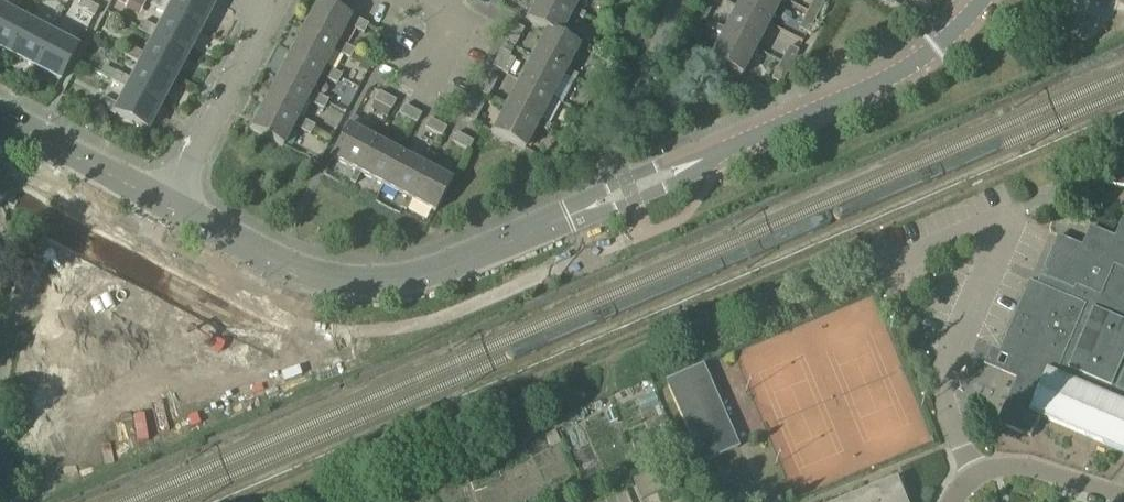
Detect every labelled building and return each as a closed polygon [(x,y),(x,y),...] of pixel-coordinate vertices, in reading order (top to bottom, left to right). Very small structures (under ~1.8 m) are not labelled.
[(83,0),(82,0),(78,9),(95,18),(99,8),(83,0)] [(168,15),(170,12),(203,29),(217,3),(210,0),(176,0),(173,6),(161,0),(156,0),(152,7),(168,15)] [(546,34),(559,41),(560,38),(572,15),(581,20),(582,20),(545,0),(538,0),(526,23),(546,34)] [(582,20),(584,16),(574,11),(580,0),(545,0),(582,20)] [(738,7),(771,24),(783,0),(742,0),(738,7)] [(817,17),(825,1),(823,0),(814,0),(808,12),(817,17)] [(350,19),(320,4),(306,29),(338,46),(340,43),(348,28),(364,36),(370,27),(351,17),(350,19)] [(727,29),(716,24),(715,27),(757,49),(771,24),(738,7),(727,29)] [(8,55),(25,23),(0,9),(0,51),(8,55)] [(139,32),(155,40),(156,38),(189,55),(203,29),(170,12),(168,15),(160,31),(144,23),(139,32)] [(799,30),(808,34),(817,17),(808,12),(799,30)] [(8,55),(30,67),(25,77),(28,78),(50,36),(25,23),(8,55)] [(524,30),(515,25),(506,42),(515,47),(524,30)] [(713,30),(724,35),(711,59),(743,76),(757,49),(715,27),(713,30)] [(338,46),(306,29),(293,55),(325,72),(326,70),(335,53),(351,62),(356,52),(340,43),(338,46)] [(559,41),(546,34),(533,59),(576,82),(577,78),(566,72),(579,48),(560,38),(559,41)] [(28,78),(30,80),(36,69),(60,82),(77,50),(50,36),(28,78)] [(126,57),(141,65),(142,63),(175,81),(189,55),(156,38),(155,40),(146,57),(130,49),(126,57)] [(782,62),(791,67),(799,52),(790,47),(782,62)] [(502,50),(493,67),(502,72),(509,75),(516,61),(510,57),(511,55),(502,50)] [(325,72),(293,55),(279,81),(311,98),(313,95),(322,79),(338,87),(342,78),(326,70),(325,72)] [(576,82),(533,59),(520,83),(551,100),(563,78),(575,84),(576,82)] [(782,62),(780,65),(771,60),(766,70),(775,75),(772,80),(781,85),(791,67),(782,62)] [(112,83),(128,91),(129,89),(162,107),(175,81),(142,63),(141,65),(133,82),(117,74),(109,69),(105,76),(113,81),(112,83)] [(497,81),(488,76),(479,93),(488,97),(497,81)] [(311,98),(279,81),(265,107),(298,124),(299,121),(308,104),(324,113),(329,103),(313,95),(311,98)] [(551,100),(520,83),(506,108),(549,131),(551,128),(540,122),(551,100)] [(98,109),(116,118),(117,116),(148,133),(162,107),(129,89),(128,91),(119,108),(103,100),(98,109)] [(380,93),(375,102),(392,111),(397,102),(380,93)] [(466,119),(475,124),(483,107),(474,102),(466,119)] [(405,106),(400,115),(417,124),(422,115),(405,106)] [(298,124),(265,107),(252,132),(284,150),(294,129),(311,138),(315,129),(299,121),(298,124)] [(506,108),(493,133),(492,134),(524,151),(537,128),(548,134),(549,131),(506,108)] [(430,119),(426,129),(442,137),(447,128),(430,119)] [(332,161),(356,173),(350,184),(352,185),(375,143),(349,129),(332,161)] [(474,143),(457,133),(452,143),(469,152),(474,143)] [(352,185),(356,187),(361,176),(384,188),(401,156),(375,143),(352,185)] [(384,188),(406,200),(401,211),(404,212),(426,170),(401,156),(384,188)] [(1104,160),(1102,178),(1115,179),(1114,187),(1123,188),(1123,162),(1104,160)] [(406,214),(412,203),(436,215),(452,183),(426,170),(404,212),(406,214)] [(1031,438),(1040,417),(1123,453),(1123,218),(1114,238),(1090,228),(1081,248),(1058,238),(1041,278),(1046,279),(1042,288),(1031,283),(1001,353),(994,350),(987,367),(1016,379),(997,424),(1031,438)] [(89,263),(73,286),(116,314),(131,290),(89,263)] [(73,289),(59,310),(102,336),(116,315),(73,289)] [(169,290),(147,328),(167,339),(188,299),(169,290)] [(189,299),(167,339),(185,349),(207,310),(207,309),(189,299)] [(60,310),(45,330),(46,331),(88,356),(101,337),(60,310)] [(207,310),(185,349),(202,360),(225,319),(207,310)] [(794,317),(798,327),(812,321),(808,311),(794,317)] [(46,331),(35,347),(76,374),(88,356),(46,331)] [(47,357),(34,376),(73,403),(87,383),(47,357)] [(702,366),(666,382),(702,464),(738,448),(702,366)] [(33,378),(20,396),(58,421),(70,405),(33,378)] [(587,407),(558,419),(562,428),(578,421),(590,416),(587,407)] [(665,491),(656,471),(632,481),(641,501),(665,491)] [(896,481),(845,501),(904,501),(896,481)]
